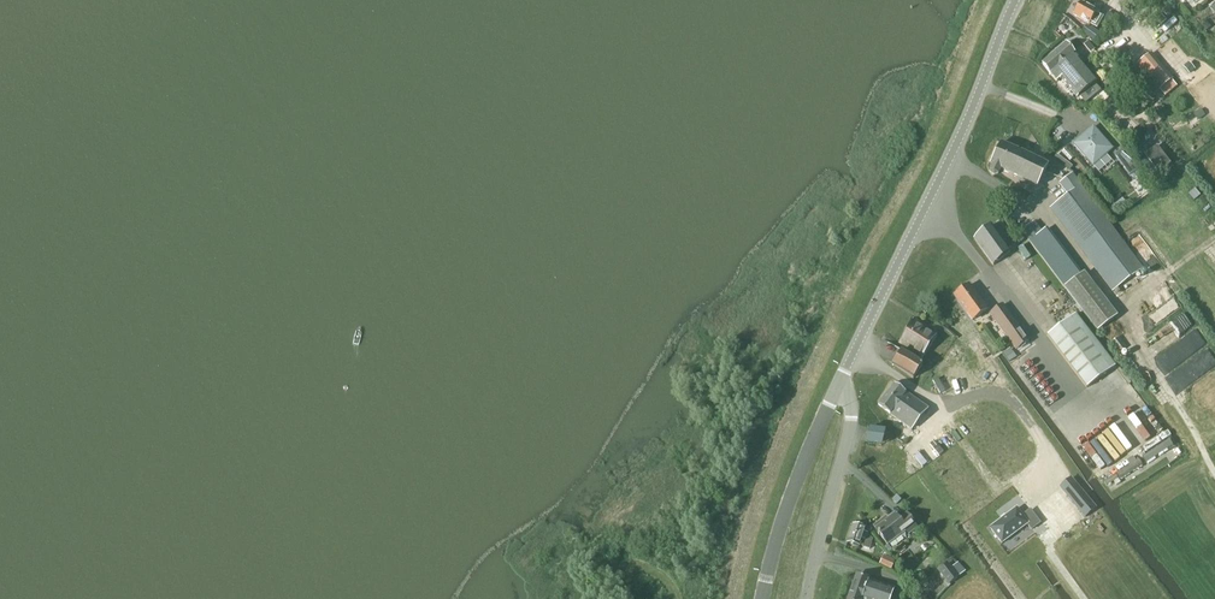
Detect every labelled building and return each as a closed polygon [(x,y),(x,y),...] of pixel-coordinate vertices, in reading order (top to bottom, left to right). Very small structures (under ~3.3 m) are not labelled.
[(1076,8),(1073,14),(1075,15),(1074,15),(1090,25),(1090,24),(1098,29),(1104,18),(1096,13),(1097,12),(1081,3),(1078,9),(1077,8),(1076,8)] [(1173,22),(1168,26),(1171,30),(1177,26),(1173,22)] [(1090,25),(1089,26),(1085,23),(1081,27),(1094,38),(1099,31),(1090,25)] [(1092,47),(1087,42),(1083,45),(1087,51),(1092,47)] [(1096,81),(1066,45),(1043,64),(1050,72),(1062,63),(1070,73),(1062,79),(1077,97),(1096,81)] [(1173,79),(1152,53),(1137,66),(1158,92),(1173,79)] [(1062,63),(1050,72),(1058,83),(1062,79),(1070,73),(1062,63)] [(1189,64),(1183,68),(1189,75),(1194,70),(1189,64)] [(1201,110),(1194,115),(1198,121),(1205,116),(1201,110)] [(1093,167),(1113,149),(1094,128),(1074,145),(1093,167)] [(998,174),(1001,169),(999,168),(1012,148),(1002,143),(991,164),(993,166),(990,170),(991,173),(995,175),(998,174)] [(1170,164),(1157,147),(1147,154),(1145,156),(1158,173),(1170,164)] [(1047,166),(1012,148),(999,168),(1001,169),(1038,188),(1047,166)] [(1126,171),(1133,166),(1123,151),(1116,156),(1126,171)] [(1072,166),(1060,157),(1057,161),(1069,170),(1072,166)] [(1068,196),(1051,208),(1113,291),(1143,269),(1124,244),(1119,237),(1110,225),(1081,186),(1072,174),(1059,184),(1068,196)] [(993,265),(1010,252),(992,226),(975,238),(993,265)] [(1029,227),(1018,235),(1096,337),(1116,321),(1082,276),(1078,279),(1043,234),(1038,238),(1029,227)] [(968,286),(955,296),(967,313),(973,308),(979,316),(986,311),(980,303),(968,286)] [(1003,305),(991,314),(1014,346),(1027,338),(1003,305)] [(1075,315),(1048,336),(1048,337),(1087,388),(1110,371),(1115,367),(1075,315)] [(914,318),(898,344),(921,359),(938,335),(914,318)] [(967,331),(960,338),(969,346),(976,339),(967,331)] [(989,352),(976,339),(969,346),(983,359),(989,352)] [(1009,363),(1015,358),(1016,358),(1010,349),(1003,354),(1003,355),(1009,363)] [(914,379),(922,366),(901,352),(893,365),(914,379)] [(905,392),(895,384),(879,405),(890,413),(905,392)] [(927,409),(905,392),(890,413),(911,430),(927,409)] [(936,438),(943,449),(975,429),(968,418),(936,438)] [(881,446),(885,432),(872,428),(868,443),(881,446)] [(1096,508),(1081,490),(1070,499),(1085,517),(1096,508)] [(1031,528),(1040,522),(1030,509),(1022,515),(1016,508),(990,527),(1001,543),(1028,523),(1031,528)] [(879,528),(875,531),(886,546),(900,535),(906,530),(909,534),(913,531),(917,528),(907,516),(903,519),(901,520),(899,522),(895,516),(888,521),(890,523),(886,526),(884,524),(879,528)] [(865,540),(867,534),(864,533),(865,529),(853,526),(848,542),(860,546),(862,539),(865,540)] [(879,565),(891,570),(894,562),(895,561),(883,555),(883,556),(879,565)] [(938,570),(949,584),(957,578),(946,564),(938,570)] [(857,575),(849,598),(896,598),(898,594),(896,590),(894,589),(857,575)]
